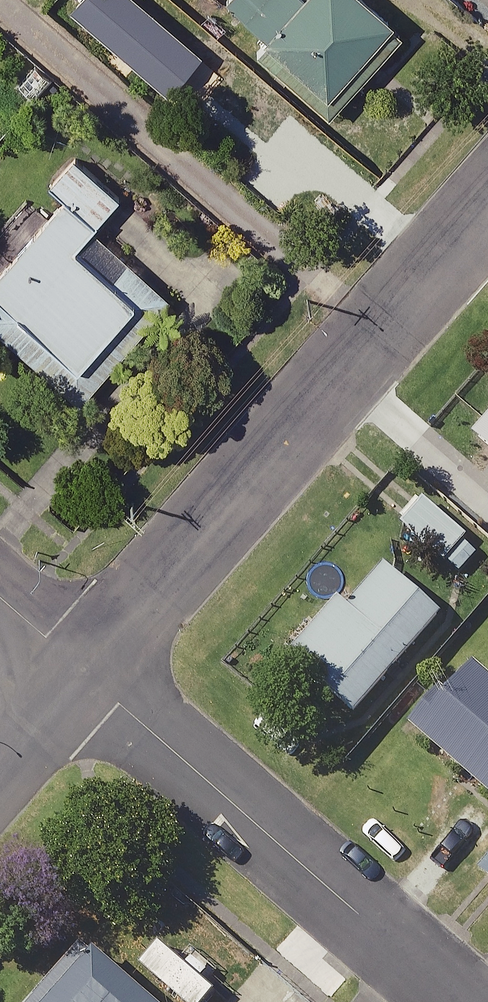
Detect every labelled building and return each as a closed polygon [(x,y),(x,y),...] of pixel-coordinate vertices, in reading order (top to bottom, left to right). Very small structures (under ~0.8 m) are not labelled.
[(224,2),(264,39),(300,0),(226,0),(224,2)] [(327,118),(404,34),(367,0),(300,0),(264,39),(253,51),(327,118)] [(120,204),(72,160),(47,187),(61,200),(95,230),(120,204)] [(170,298),(95,230),(61,200),(0,267),(0,334),(75,402),(170,298)] [(474,437),(487,449),(487,420),(474,437)] [(467,537),(424,499),(402,525),(445,563),(467,537)] [(290,657),(355,713),(441,614),(384,565),(348,606),(340,599),(290,657)] [(473,664),(416,731),(487,794),(487,677),(473,664)] [(479,870),(487,878),(487,859),(479,870)] [(160,948),(140,969),(177,1001),(210,1001),(215,997),(160,948)] [(94,956),(54,1001),(146,1001),(94,956)]
